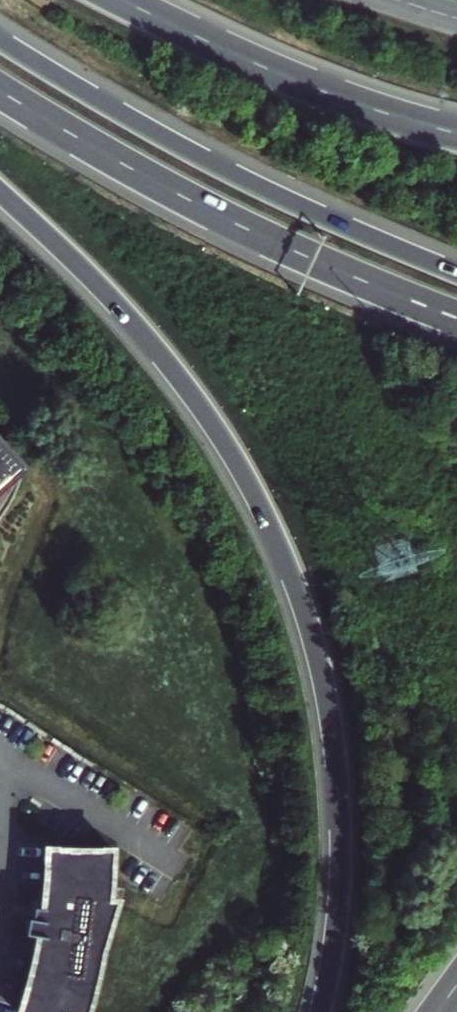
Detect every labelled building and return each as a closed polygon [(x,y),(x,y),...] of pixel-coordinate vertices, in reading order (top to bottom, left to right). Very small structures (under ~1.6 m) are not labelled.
[(3,514),(9,505),(14,495),(15,491),(18,484),(19,480),(20,477),(17,474),(22,469),(0,445),(0,518),(3,514)] [(48,845),(43,903),(35,902),(33,913),(28,912),(26,929),(38,931),(38,936),(37,941),(35,960),(32,975),(29,986),(23,1001),(19,1011),(23,1011),(58,1011),(59,1007),(75,1011),(87,1011),(101,941),(103,941),(117,896),(111,895),(113,845),(48,845)]
